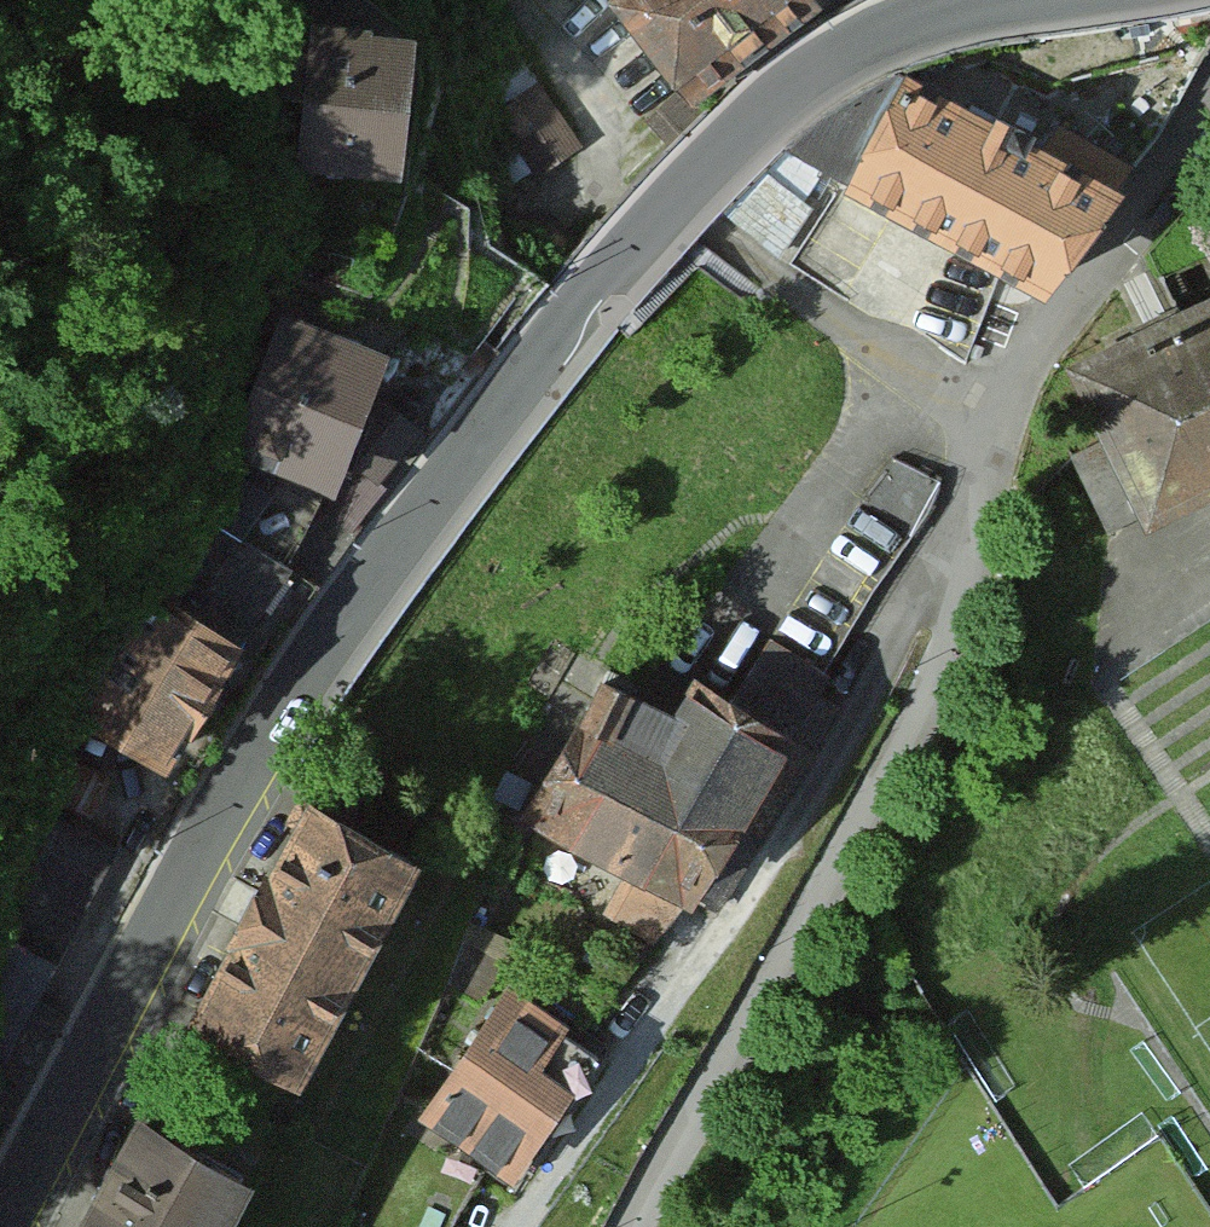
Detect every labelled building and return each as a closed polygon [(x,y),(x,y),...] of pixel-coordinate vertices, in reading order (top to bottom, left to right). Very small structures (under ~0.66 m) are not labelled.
[(828,0),(640,0),(628,9),(715,117),(841,16),(828,0)] [(302,167),(407,176),(420,31),(315,21),(313,54),(309,88),(302,167)] [(309,88),(313,54),(250,71),(259,99),(309,88)] [(903,55),(841,187),(1037,277),(1099,145),(903,55)] [(500,123),(541,184),(585,155),(544,94),(500,123)] [(830,182),(795,155),(740,225),(787,261),(824,213),(813,205),(830,182)] [(1152,518),(1209,491),(1209,306),(1081,366),(1152,518)] [(404,363),(303,330),(257,469),(358,502),(404,363)] [(434,440),(420,428),(414,422),(370,473),(390,491),(406,472),(434,440)] [(770,643),(827,677),(948,485),(896,452),(770,643)] [(102,730),(187,781),(284,622),(276,617),(299,580),(223,533),(102,730)] [(693,908),(703,914),(801,750),(788,742),(827,677),(770,643),(731,707),(699,689),(685,713),(624,677),(537,824),(639,885),(617,922),(667,952),(693,908)] [(176,1001),(278,1057),(405,826),(303,770),(176,1001)] [(410,1107),(499,1172),(600,1036),(512,970),(410,1107)] [(233,1146),(126,1091),(55,1226),(190,1226),(233,1146)]
